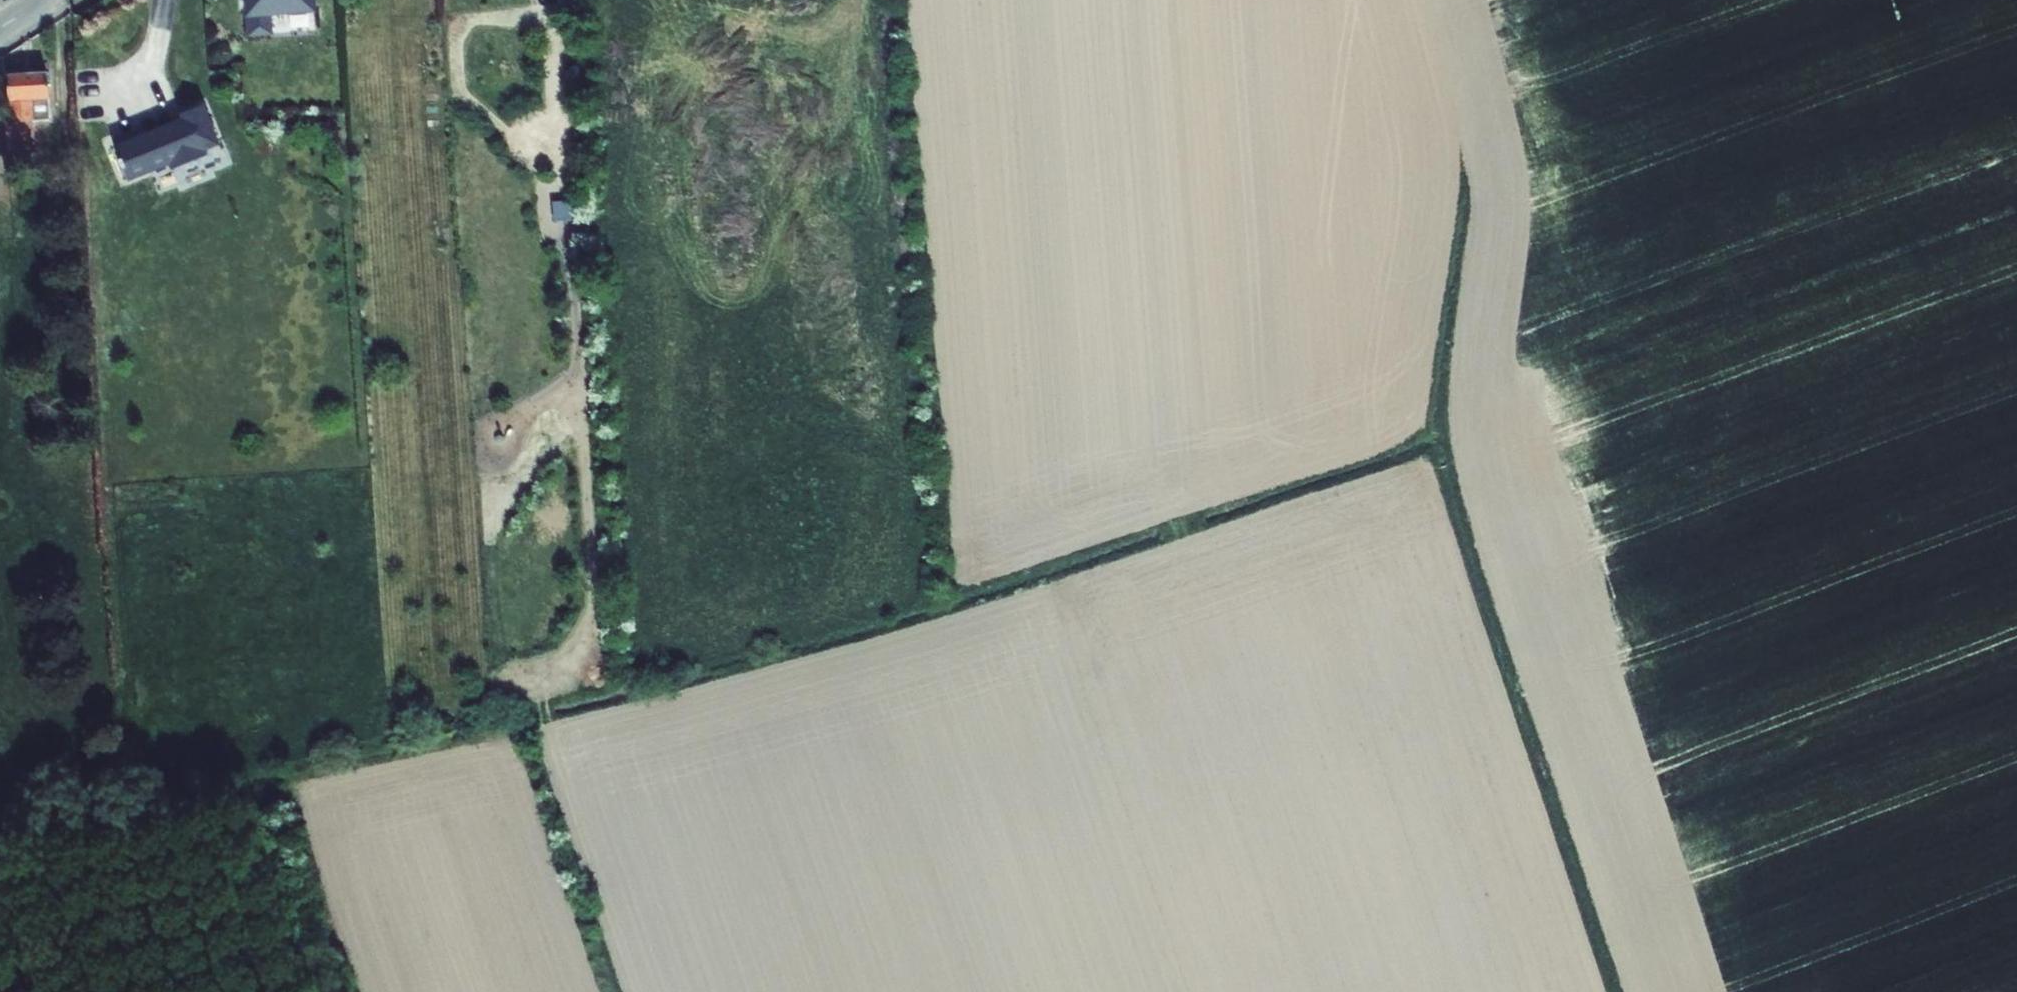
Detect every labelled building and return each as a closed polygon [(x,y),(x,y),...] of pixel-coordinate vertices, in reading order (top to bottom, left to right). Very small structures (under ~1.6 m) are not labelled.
[(247,28),(269,27),(268,7),(312,5),(311,0),(245,0),(247,28)] [(10,113),(3,114),(5,148),(32,146),(30,114),(50,112),(47,65),(7,68),(10,113)] [(142,121),(111,134),(124,166),(145,158),(147,162),(168,154),(170,159),(201,145),(199,142),(215,136),(200,99),(179,107),(182,111),(144,126),(142,121)]
